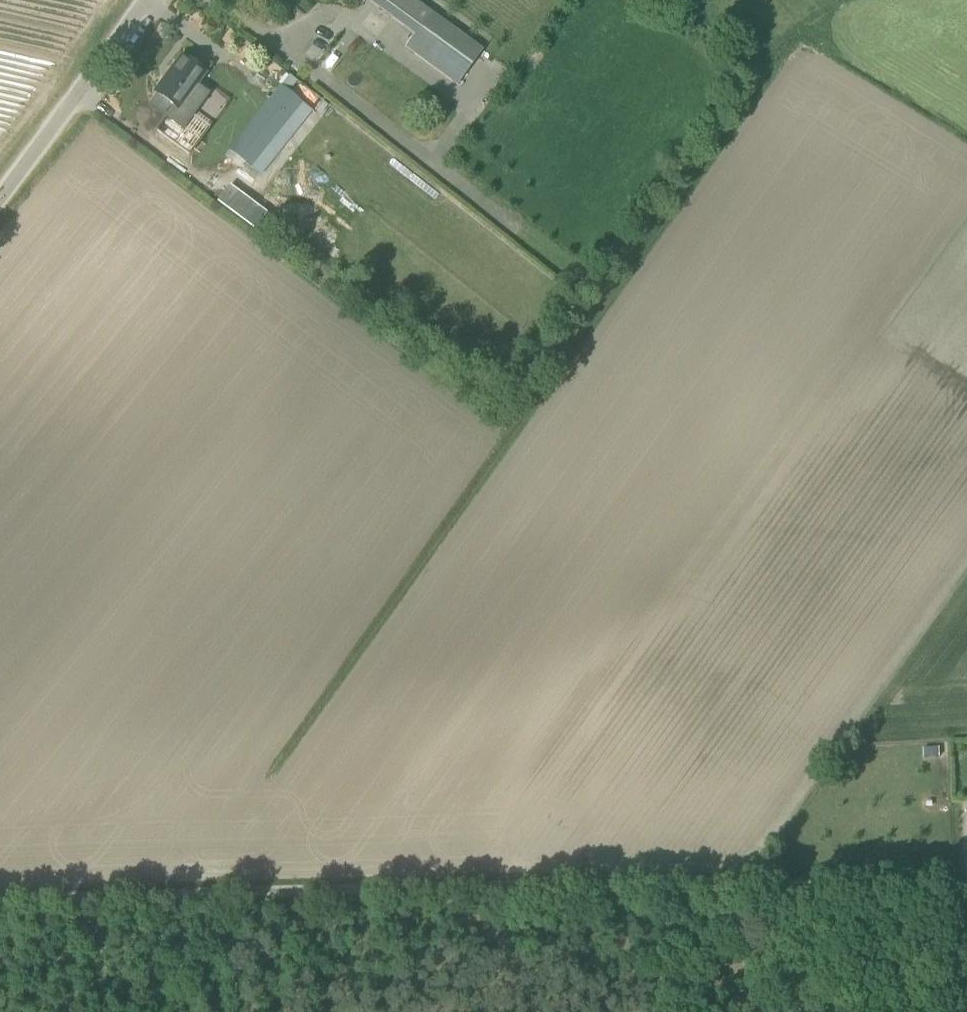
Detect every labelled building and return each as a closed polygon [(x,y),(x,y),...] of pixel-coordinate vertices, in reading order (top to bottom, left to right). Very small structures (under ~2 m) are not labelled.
[(467,73),(482,51),(413,0),(368,0),(414,34),(405,47),(457,86),(467,73)] [(206,74),(182,56),(155,93),(179,110),(206,74)] [(289,92),(297,82),(290,76),(282,86),(289,92)] [(260,175),(312,110),(289,92),(282,86),(230,152),(260,175)] [(272,223),(237,196),(226,211),(261,238),(272,223)]
